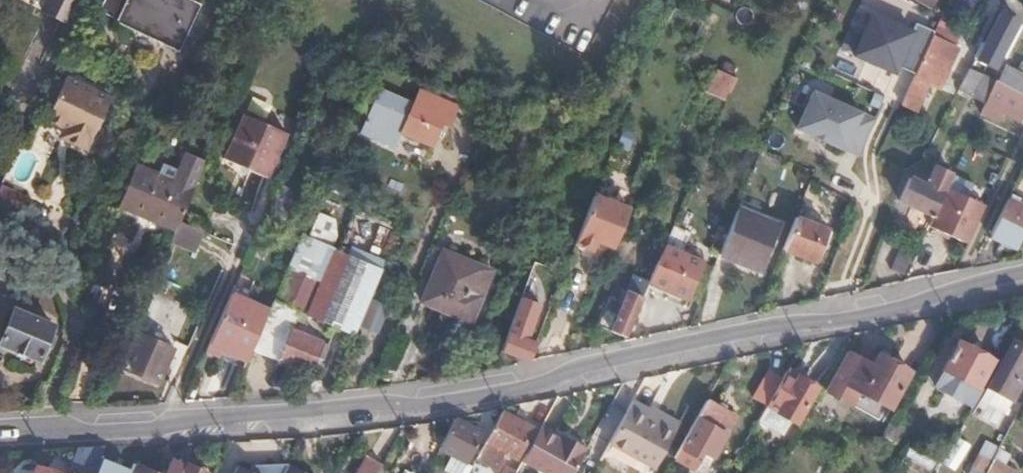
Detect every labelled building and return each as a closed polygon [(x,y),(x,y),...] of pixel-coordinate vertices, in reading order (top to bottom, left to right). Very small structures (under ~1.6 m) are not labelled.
[(41,10),(64,22),(75,0),(46,0),(41,10)] [(199,0),(105,0),(100,10),(118,18),(117,21),(180,51),(203,2),(199,0)] [(929,9),(934,0),(914,0),(929,9)] [(973,58),(995,69),(1020,21),(998,10),(973,58)] [(914,73),(932,33),(933,30),(915,22),(911,31),(871,13),(853,54),(894,72),(897,66),(914,73)] [(914,73),(900,105),(917,113),(929,85),(941,90),(960,45),(932,33),(914,73)] [(994,81),(968,68),(958,89),(986,99),(994,81)] [(735,79),(717,69),(707,91),(726,101),(735,79)] [(1009,71),(1007,76),(998,71),(994,81),(1021,94),(1022,91),(1022,77),(1009,71)] [(112,98),(68,77),(47,119),(75,133),(70,143),(87,150),(112,98)] [(994,81),(986,99),(985,100),(1022,117),(1022,118),(1022,91),(1021,94),(994,81)] [(403,132),(414,101),(379,86),(361,130),(397,145),(403,132)] [(441,124),(450,103),(419,89),(414,101),(403,132),(432,144),(441,124)] [(859,155),(874,118),(813,92),(797,128),(859,155)] [(1022,117),(985,100),(979,114),(997,123),(1001,115),(1019,123),(1022,117)] [(455,105),(450,103),(441,124),(446,125),(455,105)] [(288,129),(244,109),(224,154),(268,174),(288,129)] [(633,149),(612,140),(606,155),(627,164),(633,149)] [(174,232),(205,160),(185,152),(174,178),(136,163),(118,207),(174,232)] [(900,201),(933,217),(947,186),(952,175),(936,167),(927,186),(912,179),(900,201)] [(985,203),(947,186),(933,217),(930,224),(968,241),(985,203)] [(0,192),(0,215),(8,218),(11,211),(17,214),(22,203),(0,192)] [(267,221),(278,226),(283,215),(286,217),(294,198),(279,192),(267,221)] [(1010,193),(1008,199),(1018,204),(1021,198),(1010,193)] [(580,232),(612,245),(628,208),(594,194),(580,232)] [(990,237),(1016,249),(1022,234),(1022,206),(1018,204),(1008,199),(990,237)] [(738,207),(720,254),(762,270),(780,223),(738,207)] [(192,223),(215,233),(221,218),(198,209),(192,223)] [(795,217),(784,248),(820,263),(832,231),(795,217)] [(208,249),(215,233),(192,223),(185,238),(208,249)] [(302,236),(255,348),(279,359),(292,329),(295,320),(312,328),(316,318),(307,314),(333,249),(302,236)] [(350,256),(380,269),(387,252),(357,239),(350,256)] [(905,273),(916,248),(904,243),(893,268),(905,273)] [(664,247),(649,281),(687,297),(703,263),(664,247)] [(350,256),(333,249),(307,314),(316,318),(336,327),(353,335),(364,307),(380,269),(350,256)] [(482,267),(442,251),(421,302),(469,322),(479,296),(473,293),(482,267)] [(597,324),(626,336),(649,281),(635,275),(623,302),(612,297),(608,307),(604,306),(597,324)] [(231,294),(208,346),(246,363),(268,311),(231,294)] [(382,315),(364,307),(353,335),(371,343),(382,315)] [(13,308),(0,340),(0,354),(34,368),(52,325),(13,308)] [(501,348),(528,358),(535,342),(525,338),(533,319),(515,312),(501,348)] [(292,329),(279,359),(309,372),(316,357),(322,359),(329,345),(292,329)] [(123,368),(158,383),(173,347),(139,331),(123,368)] [(1012,338),(987,383),(1013,397),(1022,379),(1022,345),(1012,338)] [(975,383),(989,359),(957,341),(943,367),(946,369),(937,387),(971,405),(981,387),(975,383)] [(847,349),(813,407),(825,413),(835,395),(853,405),(861,391),(889,407),(909,370),(880,354),(874,365),(847,349)] [(751,391),(767,401),(783,374),(768,364),(751,391)] [(767,401),(766,403),(792,420),(794,421),(816,386),(786,368),(783,374),(767,401)] [(1013,397),(987,383),(979,398),(1005,413),(1013,397)] [(706,398),(673,456),(691,467),(700,451),(711,457),(725,434),(735,415),(706,398)] [(630,400),(626,408),(607,442),(640,461),(644,456),(655,463),(672,433),(677,424),(647,407),(646,409),(630,400)] [(792,420),(766,403),(756,419),(782,435),(792,420)] [(532,427),(501,410),(475,457),(493,468),(504,452),(515,457),(532,427)] [(483,433),(457,417),(440,448),(451,453),(467,461),(483,433)] [(538,428),(520,461),(541,472),(571,472),(585,448),(564,435),(561,441),(538,428)] [(104,445),(76,447),(67,472),(94,472),(104,445)] [(451,453),(443,469),(451,472),(467,472),(472,464),(467,461),(451,453)] [(382,461),(370,454),(360,472),(376,472),(382,461)] [(129,469),(103,458),(97,472),(127,472),(129,469)] [(204,471),(185,462),(184,465),(172,459),(164,472),(203,472),(204,471)] [(130,472),(161,472),(135,460),(130,472)] [(288,462),(288,461),(250,462),(248,468),(238,463),(232,472),(309,472),(288,462)] [(516,468),(506,462),(499,472),(513,472),(516,468)]
